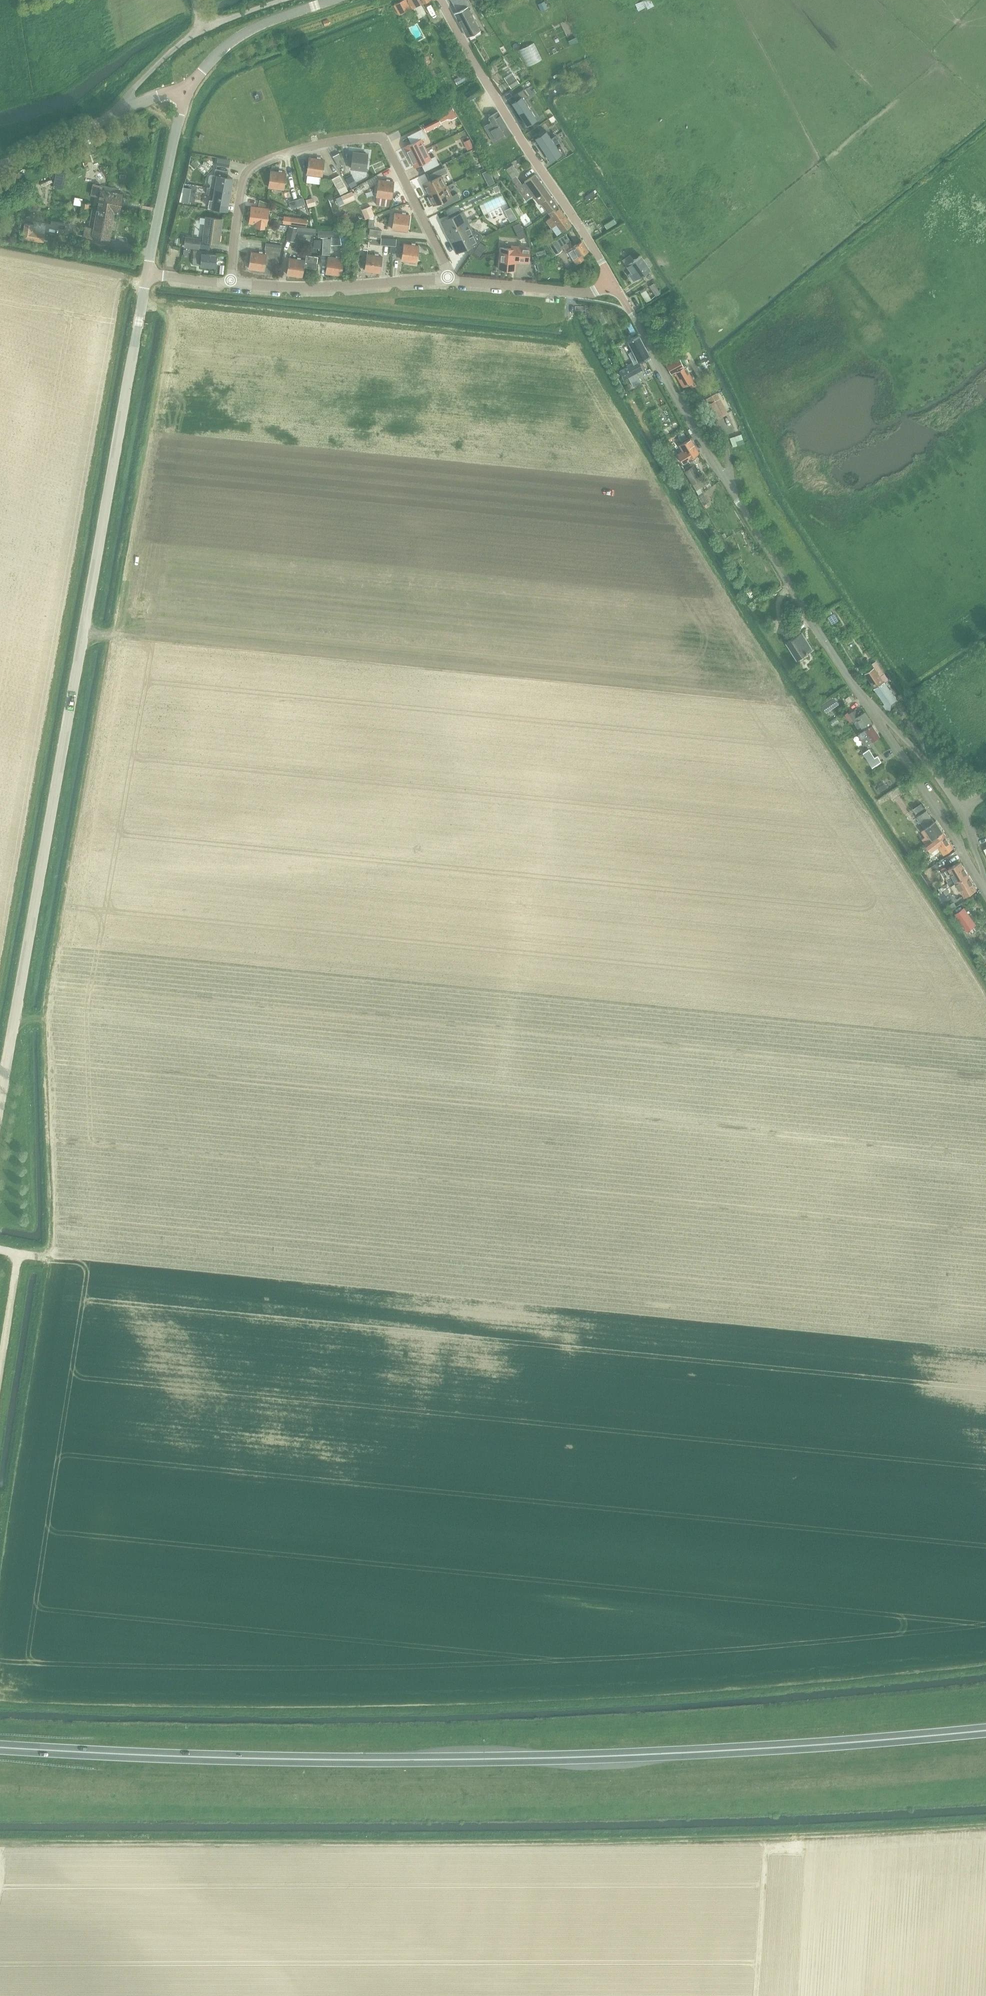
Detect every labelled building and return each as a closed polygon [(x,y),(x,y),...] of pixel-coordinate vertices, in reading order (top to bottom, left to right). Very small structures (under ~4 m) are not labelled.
[(411,8),(406,0),(403,0),(400,2),(405,12),(411,8)] [(413,8),(421,4),(427,0),(408,0),(413,8)] [(468,36),(480,30),(467,6),(471,4),(469,0),(463,0),(454,5),(457,12),(455,13),(468,36)] [(544,2),(538,5),(541,12),(548,9),(544,2)] [(512,72),(504,77),(511,88),(519,82),(512,72)] [(479,85),(466,93),(470,99),(483,92),(479,85)] [(516,101),(512,104),(527,126),(528,125),(527,124),(535,118),(536,119),(537,119),(524,99),(529,96),(524,88),(513,96),(516,101)] [(457,117),(454,111),(448,114),(423,127),(426,131),(442,123),(441,122),(447,119),(452,120),(457,117)] [(494,142),(511,132),(498,111),(489,117),(492,122),(484,126),(494,142)] [(404,147),(409,157),(426,149),(421,139),(426,137),(422,129),(410,135),(414,142),(404,147)] [(535,137),(534,138),(549,160),(554,156),(557,160),(566,154),(560,145),(557,147),(546,130),(545,131),(546,132),(536,139),(535,137)] [(469,139),(463,142),(467,150),(473,147),(469,139)] [(431,158),(426,149),(409,157),(414,167),(424,162),(428,170),(439,164),(435,156),(431,158)] [(366,170),(368,154),(353,152),(351,168),(366,170)] [(339,166),(340,166),(344,163),(339,153),(333,156),(339,166)] [(217,158),(216,165),(229,168),(230,160),(217,158)] [(322,176),(324,160),(309,158),(307,174),(322,176)] [(195,159),(190,164),(194,168),(199,163),(195,159)] [(540,202),(548,212),(558,206),(535,174),(522,183),(516,175),(519,173),(513,165),(506,169),(518,186),(517,187),(526,200),(533,195),(539,203),(540,202)] [(423,184),(428,195),(446,186),(441,175),(447,172),(445,167),(433,172),(436,178),(423,184)] [(212,184),(211,188),(231,191),(233,178),(227,177),(228,171),(215,169),(214,175),(211,175),(210,176),(209,182),(210,183),(212,184)] [(284,189),(286,173),(271,171),(269,187),(284,189)] [(351,175),(346,178),(352,189),(357,186),(351,175)] [(340,176),(333,179),(341,194),(348,190),(340,176)] [(492,176),(486,179),(489,185),(495,182),(492,176)] [(55,178),(53,186),(63,187),(64,179),(55,178)] [(391,198),(393,182),(379,180),(377,196),(391,198)] [(85,227),(84,234),(92,236),(109,239),(114,212),(120,213),(123,193),(101,189),(102,186),(93,184),(90,196),(96,197),(95,201),(99,201),(94,228),(85,227)] [(451,196),(446,186),(428,195),(433,205),(446,199),(449,204),(460,198),(458,193),(451,196)] [(231,191),(211,188),(207,187),(206,193),(214,194),(213,200),(210,200),(209,207),(227,210),(231,191)] [(352,191),(336,198),(339,206),(356,198),(352,191)] [(593,191),(584,197),(587,200),(595,195),(593,191)] [(303,198),(296,200),(298,207),(305,204),(303,198)] [(314,198),(306,200),(308,207),(316,205),(314,198)] [(365,219),(369,218),(373,216),(375,215),(371,205),(361,209),(365,219)] [(251,206),(249,223),(256,223),(256,226),(265,227),(265,224),(267,225),(269,208),(251,206)] [(566,217),(558,206),(548,212),(549,213),(543,216),(551,227),(556,224),(562,231),(571,224),(566,217)] [(471,254),(483,235),(473,229),(472,230),(463,211),(460,212),(458,210),(448,215),(450,217),(441,222),(456,253),(463,249),(471,254)] [(407,231),(409,215),(394,213),(392,229),(407,231)] [(285,216),(284,223),(306,227),(307,219),(285,216)] [(219,243),(222,219),(206,217),(203,241),(219,243)] [(51,222),(49,233),(69,237),(71,226),(51,222)] [(33,225),(25,223),(23,239),(32,240),(43,241),(44,233),(32,232),(33,225)] [(283,242),(285,225),(278,224),(277,235),(267,234),(266,240),(283,242)] [(289,226),(286,240),(295,242),(297,232),(297,231),(298,228),(298,227),(297,227),(289,226)] [(382,230),(370,229),(369,236),(381,237),(382,230)] [(566,234),(556,241),(561,249),(564,247),(566,251),(568,250),(576,264),(584,259),(582,255),(588,251),(582,241),(573,246),(571,242),(566,234)] [(185,238),(184,244),(185,244),(185,246),(198,248),(199,248),(209,249),(210,242),(200,241),(200,239),(185,237),(185,238)] [(396,238),(381,237),(381,245),(391,245),(390,252),(396,253),(396,238)] [(323,238),(322,254),(330,255),(330,239),(323,238)] [(557,253),(562,250),(561,249),(556,241),(555,240),(550,243),(557,253)] [(282,244),(266,242),(265,249),(281,251),(282,244)] [(416,262),(419,246),(404,244),(402,260),(416,262)] [(478,245),(473,252),(480,257),(485,249),(478,245)] [(516,258),(520,258),(520,261),(528,262),(530,247),(511,246),(511,248),(500,248),(498,269),(515,270),(516,258)] [(194,253),(193,260),(201,260),(201,265),(216,266),(217,254),(202,253),(202,249),(194,249),(194,253)] [(264,270),(266,254),(251,252),(249,268),(264,270)] [(380,272),(382,256),(367,254),(365,271),(380,272)] [(287,273),(287,274),(302,276),(302,273),(303,267),(316,269),(317,256),(305,255),(304,261),(289,258),(287,273)] [(633,280),(643,274),(650,269),(640,255),(633,260),(630,255),(623,260),(631,272),(629,274),(633,280)] [(326,273),(329,273),(341,275),(343,259),(328,257),(326,273)] [(656,296),(660,293),(654,283),(649,286),(656,296)] [(651,299),(645,290),(644,288),(640,291),(641,293),(646,302),(651,299)] [(634,364),(649,356),(638,335),(628,340),(633,351),(629,353),(634,364)] [(666,365),(671,374),(674,372),(683,387),(689,383),(691,388),(696,385),(685,366),(683,366),(678,357),(666,365)] [(625,368),(619,371),(623,379),(626,377),(628,376),(633,386),(641,382),(636,372),(643,369),(639,361),(634,364),(632,365),(625,368)] [(708,370),(701,374),(707,384),(714,380),(708,370)] [(712,421),(723,415),(715,401),(704,407),(712,421)] [(666,428),(667,430),(670,435),(677,431),(673,424),(666,428)] [(677,455),(682,464),(688,461),(689,462),(696,458),(694,456),(700,453),(690,438),(679,444),(683,451),(677,455)] [(692,484),(699,494),(702,492),(700,488),(705,485),(701,479),(693,467),(685,472),(692,484)] [(802,632),(793,638),(788,641),(798,658),(812,649),(802,632)] [(875,667),(865,673),(875,688),(874,689),(887,707),(897,700),(885,682),(888,680),(884,673),(879,667),(876,661),(872,663),(875,667)] [(834,697),(822,706),(827,712),(832,709),(839,704),(834,697)] [(856,724),(861,732),(873,724),(865,712),(859,715),(856,710),(849,713),(856,724)] [(872,740),(880,735),(873,724),(861,732),(859,732),(866,744),(872,740)] [(873,767),(882,761),(878,755),(875,757),(870,749),(863,752),(873,767)] [(976,777),(982,772),(979,767),(972,772),(976,777)] [(913,808),(917,813),(925,808),(922,803),(913,808)] [(922,838),(926,844),(943,831),(936,820),(934,822),(927,810),(917,817),(925,828),(922,830),(926,836),(922,838)] [(931,851),(932,850),(935,848),(938,846),(944,854),(954,847),(943,831),(926,844),(931,851)] [(949,868),(955,879),(948,883),(950,887),(957,883),(957,882),(969,875),(961,862),(949,868)] [(957,882),(957,883),(959,886),(965,896),(977,889),(969,875),(957,882)] [(964,906),(955,912),(967,929),(976,923),(964,906)]
